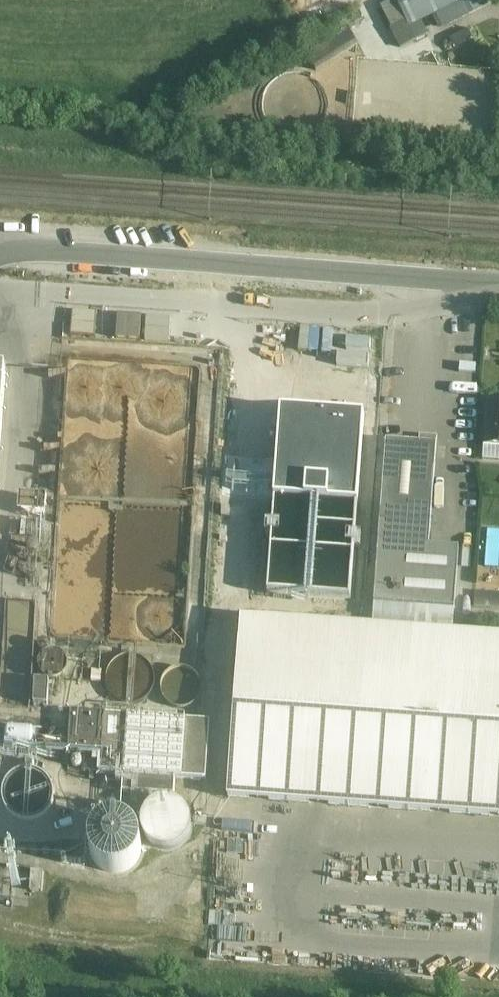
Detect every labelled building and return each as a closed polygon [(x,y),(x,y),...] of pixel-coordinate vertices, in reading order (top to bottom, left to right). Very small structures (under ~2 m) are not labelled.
[(409,26),(462,0),(395,0),(409,26)] [(94,326),(95,315),(60,314),(59,325),(94,326)] [(346,413),(372,413),(372,380),(346,380),(346,413)] [(482,459),(498,460),(498,402),(486,401),(483,446),(482,459)] [(375,451),(376,430),(356,428),(354,450),(375,451)] [(373,602),(372,623),(453,629),(454,608),(458,548),(427,546),(429,526),(435,445),(436,438),(418,437),(418,444),(385,442),(378,522),(373,602)] [(49,517),(48,499),(27,500),(27,518),(49,517)] [(475,592),(474,607),(488,608),(489,593),(475,592)] [(228,797),(498,817),(498,637),(241,618),(228,797)] [(45,681),(52,682),(59,680),(64,673),(65,666),(62,658),(56,654),(48,654),(41,657),(37,664),(37,671),(40,677),(45,681)] [(119,704),(128,706),(138,704),(146,699),(152,690),(153,680),(151,671),(145,663),(137,659),(128,657),(119,659),(112,665),(107,672),(105,682),(107,691),(112,698),(119,704)] [(160,693),(163,701),(171,707),(181,709),(191,706),(198,699),(200,691),(199,683),(195,676),(189,671),(180,669),(172,670),(164,676),(160,684),(160,693)] [(33,707),(47,707),(49,683),(34,682),(33,707)] [(71,713),(67,771),(122,774),(175,777),(205,779),(209,722),(71,713)] [(59,740),(60,718),(28,717),(27,738),(59,740)] [(16,818),(26,821),(36,819),(45,813),(51,805),(53,794),(51,784),(46,776),(38,771),(28,768),(19,770),(10,775),(4,782),(1,792),(2,802),(7,811),(16,818)] [(175,777),(122,774),(121,791),(173,794),(175,777)] [(190,826),(190,825),(189,821),(188,816),(186,812),(182,808),(178,805),(174,803),(165,801),(161,802),(156,804),(149,809),(146,813),(144,817),(142,825),(143,829),(144,835),(146,838),(149,842),(153,845),(157,847),(165,849),(169,849),(174,847),(182,843),(185,840),(187,836),(189,830),(190,826)] [(218,811),(218,824),(245,826),(246,813),(218,811)] [(138,835),(138,834),(137,833),(137,832),(136,832),(136,831),(135,830),(134,829),(133,829),(133,828),(132,828),(132,827),(131,827),(130,826),(129,825),(128,824),(127,824),(126,823),(125,823),(124,823),(124,822),(123,822),(122,822),(121,822),(120,821),(119,821),(118,821),(117,821),(116,821),(115,821),(114,821),(113,821),(112,821),(111,821),(110,821),(109,821),(108,822),(107,822),(106,822),(105,823),(104,823),(103,823),(102,824),(101,824),(100,825),(99,826),(98,827),(97,827),(97,828),(96,828),(96,829),(95,829),(94,830),(93,831),(93,832),(92,833),(92,834),(91,834),(91,835),(91,836),(90,836),(90,837),(90,838),(89,838),(89,839),(89,840),(89,841),(88,841),(88,842),(88,843),(88,844),(88,845),(88,846),(88,847),(88,848),(88,849),(88,850),(88,851),(88,852),(88,853),(88,854),(88,855),(89,855),(89,856),(89,857),(90,858),(90,859),(90,860),(91,860),(91,861),(91,862),(92,862),(92,863),(93,864),(94,865),(95,866),(95,867),(96,867),(96,868),(97,868),(97,869),(98,869),(99,870),(100,871),(101,871),(102,872),(103,872),(104,873),(105,873),(106,873),(106,874),(107,874),(108,874),(109,874),(110,874),(110,875),(111,875),(112,875),(113,875),(114,875),(115,875),(116,875),(117,875),(118,875),(119,875),(119,874),(120,874),(121,874),(122,874),(123,874),(124,873),(125,873),(126,872),(127,872),(128,872),(128,871),(129,871),(130,870),(131,870),(131,869),(132,869),(132,868),(133,868),(133,867),(134,867),(134,866),(135,866),(135,865),(136,865),(136,864),(137,863),(137,862),(138,862),(138,861),(138,860),(139,860),(139,859),(139,858),(140,858),(140,857),(140,856),(141,855),(141,854),(141,853),(141,852),(141,851),(141,850),(142,849),(142,848),(142,847),(142,846),(141,845),(141,844),(141,843),(141,842),(141,841),(141,840),(140,840),(140,839),(140,838),(139,837),(139,836),(138,835)] [(43,872),(32,871),(30,893),(42,893),(43,872)]
